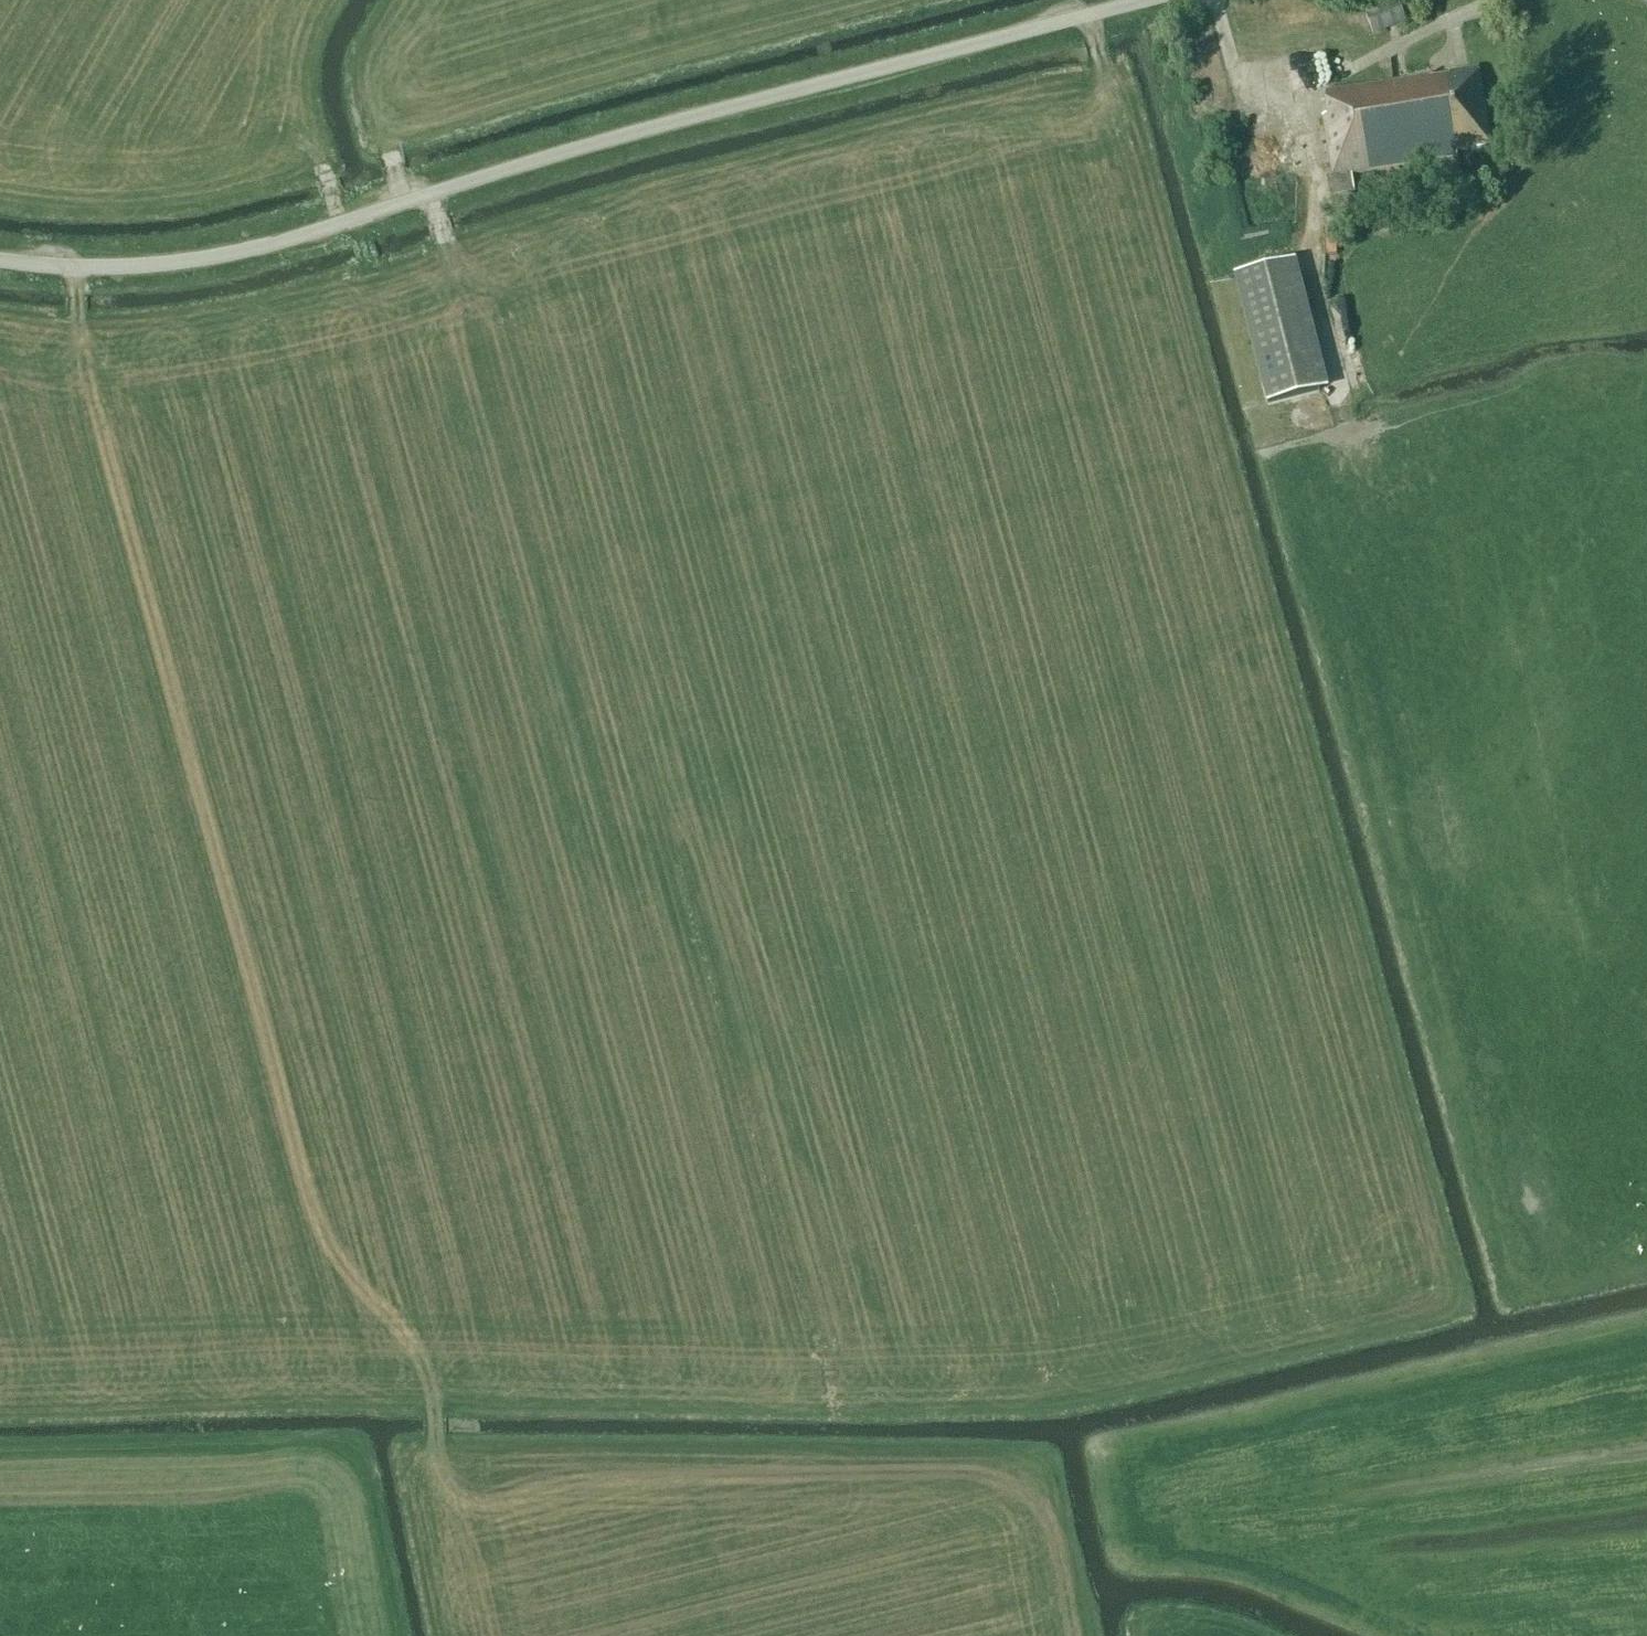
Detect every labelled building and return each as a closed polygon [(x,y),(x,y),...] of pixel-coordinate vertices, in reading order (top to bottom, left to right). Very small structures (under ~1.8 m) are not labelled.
[(1373,36),(1406,22),(1399,4),(1365,17),(1373,36)] [(1323,118),(1332,176),(1327,177),(1330,196),(1355,192),(1352,174),(1457,157),(1456,152),(1491,147),(1478,69),(1449,74),(1450,76),(1431,79),(1431,77),(1324,94),(1328,117),(1323,118)] [(1320,391),(1287,262),(1236,275),(1268,405),(1320,391)]
